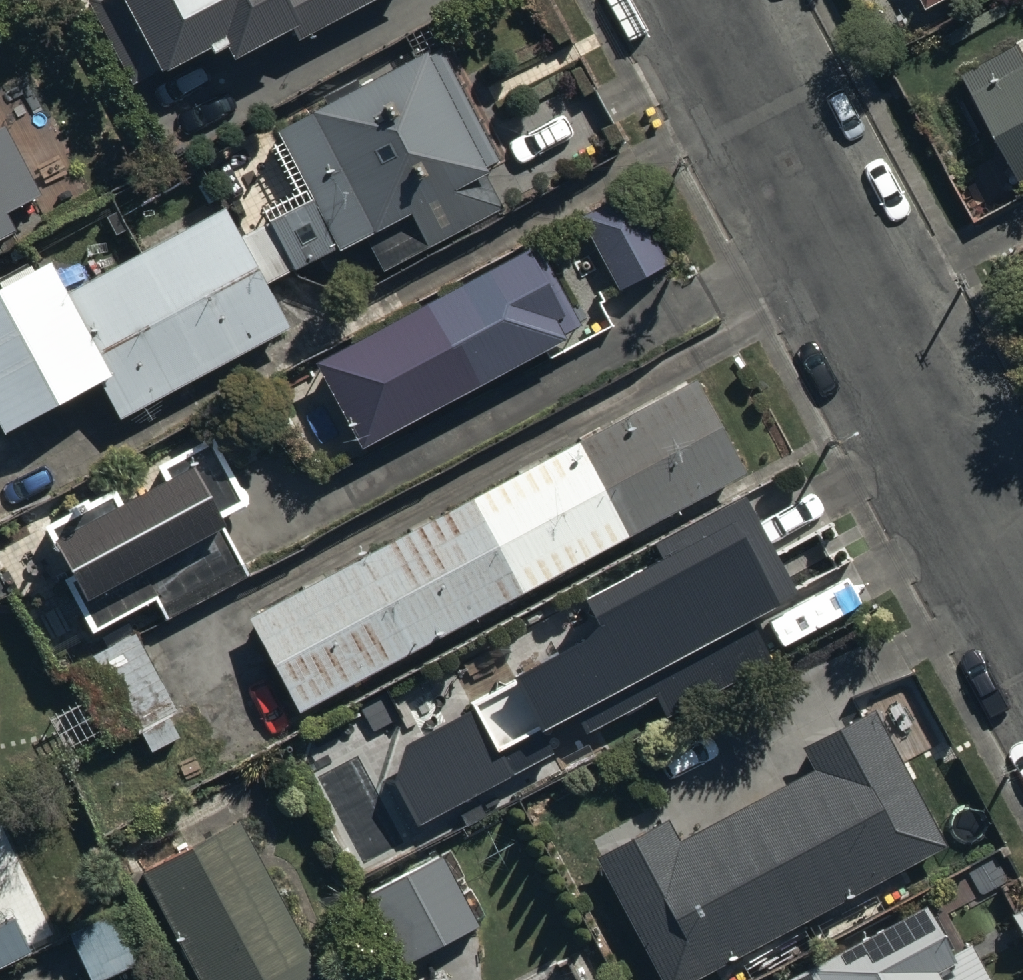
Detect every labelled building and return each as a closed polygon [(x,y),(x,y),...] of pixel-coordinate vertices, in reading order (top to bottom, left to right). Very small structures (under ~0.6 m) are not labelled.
[(124,79),(149,66),(146,60),(211,28),(222,49),(279,21),(286,36),(359,0),(85,0),(124,79)] [(1019,168),(1022,166),(1022,30),(963,63),(1019,168)] [(275,115),(310,184),(264,208),(292,262),(361,227),(378,261),(498,200),(476,158),(494,149),(434,31),(355,71),(353,67),(316,86),(320,92),(275,115)] [(11,216),(2,198),(35,181),(2,116),(0,116),(0,222),(11,216)] [(578,212),(617,284),(668,257),(630,184),(578,212)] [(91,373),(112,414),(283,325),(223,209),(66,290),(47,252),(0,277),(0,421),(91,373)] [(315,360),(353,436),(555,332),(552,326),(574,315),(532,233),(342,330),(348,343),(315,360)] [(688,367),(243,606),(294,701),(739,462),(688,367)] [(69,578),(94,628),(155,598),(166,619),(251,577),(220,513),(243,502),(211,439),(160,464),(164,471),(115,495),(112,489),(85,502),(89,511),(54,528),(76,574),(69,578)] [(475,705),(497,745),(792,592),(742,497),(579,582),(595,614),(508,659),(516,675),(471,698),(475,705)] [(164,702),(172,698),(136,623),(86,647),(127,730),(139,724),(148,743),(177,730),(164,702)] [(665,979),(667,979),(941,835),(870,701),(798,739),(809,759),(674,830),(663,808),(593,845),(665,979)] [(497,745),(475,705),(406,741),(395,781),(417,822),(511,773),(497,745)] [(202,979),(324,979),(236,807),(139,856),(202,979)] [(439,846),(365,887),(401,952),(475,911),(439,846)] [(931,955),(947,947),(919,893),(766,970),(771,979),(943,979),(931,955)] [(94,979),(97,979),(162,950),(138,898),(71,929),(94,979)] [(20,950),(4,914),(0,916),(0,959),(20,950)]
